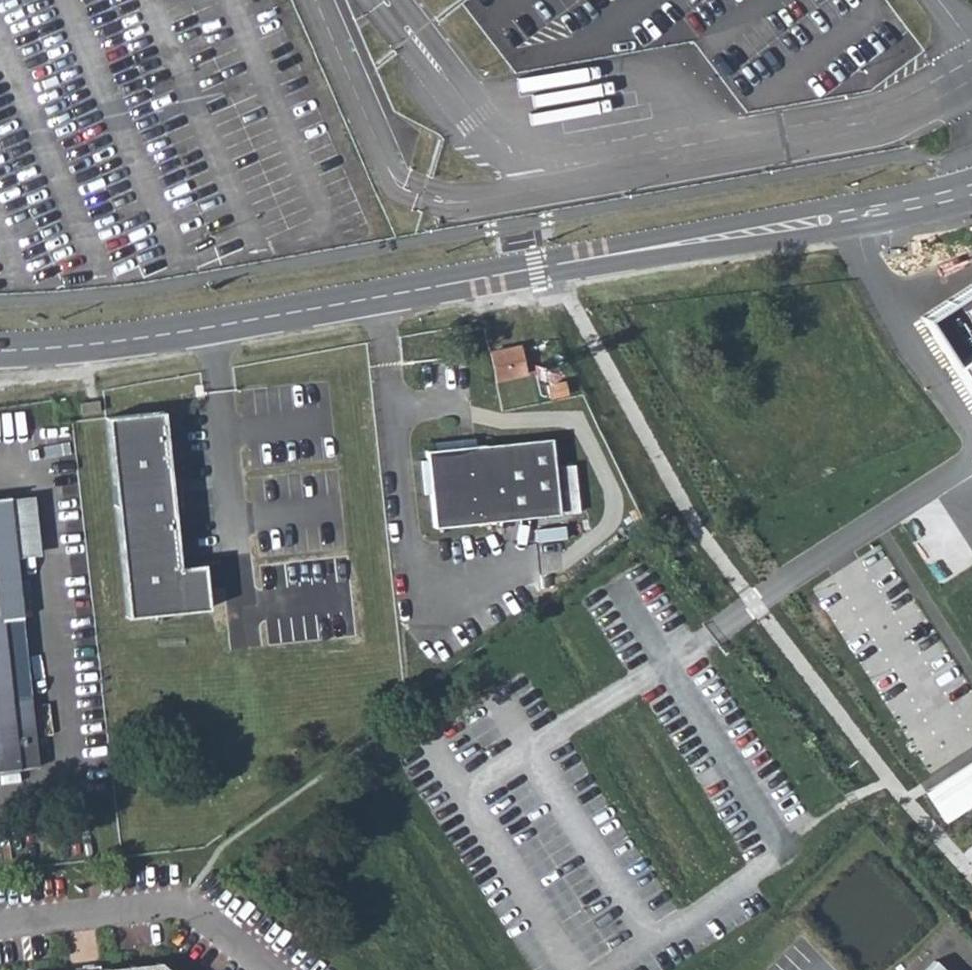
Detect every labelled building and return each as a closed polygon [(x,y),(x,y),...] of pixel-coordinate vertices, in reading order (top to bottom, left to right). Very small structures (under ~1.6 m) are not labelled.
[(928,312),(971,379),(971,287),(928,312)] [(520,346),(488,353),(494,380),(526,373),(520,346)] [(563,383),(546,386),(549,399),(566,395),(563,383)] [(101,389),(83,391),(84,402),(102,400),(101,389)] [(165,400),(108,406),(130,605),(212,597),(207,552),(182,555),(176,501),(183,501),(179,468),(172,469),(165,400)] [(433,527),(557,516),(550,438),(474,445),(474,438),(460,439),(433,442),(433,450),(424,451),(425,460),(418,460),(422,494),(429,493),(433,527)] [(11,495),(0,496),(0,766),(40,762),(32,689),(13,691),(4,615),(24,613),(11,495)] [(163,951),(14,966),(11,969),(186,969),(163,951)] [(939,955),(924,969),(954,969),(939,955)]
